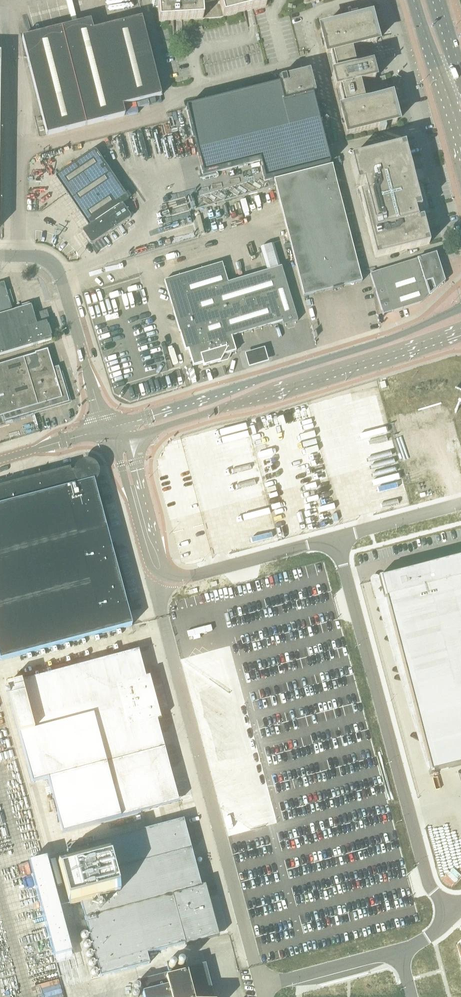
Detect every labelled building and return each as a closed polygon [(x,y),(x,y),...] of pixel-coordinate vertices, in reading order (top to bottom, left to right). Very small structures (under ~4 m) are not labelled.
[(152,1),(153,8),(158,7),(159,22),(203,19),(202,7),(220,3),(223,17),(266,6),(265,0),(158,0),(152,1)] [(351,22),(320,29),(327,55),(330,54),(335,74),(332,75),(336,89),(339,89),(344,109),(341,109),(347,135),(378,127),(379,132),(385,130),(384,126),(397,122),(391,97),(366,103),(361,83),(375,79),(371,65),(358,68),(353,48),(377,42),(370,17),(357,20),(356,15),(350,17),(351,22)] [(93,31),(91,21),(22,38),(47,136),(125,116),(122,106),(161,96),(141,18),(93,31)] [(315,94),(310,72),(288,84),(280,86),(280,84),(186,108),(203,175),(260,161),(265,181),(330,164),(312,94),(315,94)] [(406,175),(405,173),(411,171),(404,145),(350,159),(376,258),(429,244),(423,218),(417,220),(415,211),(409,185),(408,185),(407,182),(409,182),(408,175),(406,175)] [(56,176),(56,178),(89,227),(88,231),(85,230),(82,232),(90,244),(92,244),(130,219),(131,217),(123,204),(128,201),(129,199),(96,151),(94,150),(56,176)] [(304,297),(362,282),(332,165),(274,180),(304,297)] [(383,315),(422,303),(445,281),(436,253),(370,274),(383,315)] [(228,283),(222,264),(165,281),(180,332),(180,333),(183,332),(193,366),(203,364),(204,367),(221,361),(224,355),(233,353),(231,347),(234,346),(232,337),(282,321),(283,325),(298,321),(281,267),(228,283)] [(12,311),(5,286),(3,283),(0,284),(0,315),(12,311)] [(33,345),(52,340),(48,325),(44,311),(34,314),(31,305),(15,310),(15,311),(12,311),(0,315),(0,355),(33,345)] [(249,367),(269,361),(265,348),(245,354),(249,367)] [(0,365),(0,417),(3,416),(5,421),(34,412),(35,414),(72,403),(62,372),(60,372),(59,367),(53,368),(48,350),(35,353),(35,354),(0,365)] [(132,626),(128,608),(127,606),(130,605),(129,601),(127,601),(126,597),(128,597),(127,594),(95,603),(85,566),(118,558),(117,555),(115,556),(114,552),(116,551),(115,547),(112,548),(111,546),(107,530),(106,527),(93,531),(88,512),(105,508),(104,506),(102,506),(101,503),(103,502),(102,497),(99,498),(96,487),(93,477),(94,475),(94,473),(93,471),(92,469),(90,468),(88,467),(86,466),(84,467),(82,468),(80,470),(76,471),(71,472),(70,469),(0,487),(0,662),(132,626)] [(380,577),(380,579),(430,773),(460,766),(460,556),(380,577)] [(139,650),(7,685),(32,784),(48,779),(63,834),(150,810),(145,792),(174,784),(158,721),(157,720),(160,719),(159,715),(157,715),(156,711),(158,711),(158,708),(125,717),(120,697),(153,689),(152,686),(150,687),(149,683),(151,682),(150,678),(147,679),(146,677),(139,650)] [(70,861),(58,864),(70,907),(81,904),(101,977),(150,964),(147,954),(185,944),(176,908),(209,900),(208,897),(206,898),(205,894),(207,893),(205,887),(202,887),(184,819),(67,851),(70,861)] [(48,857),(29,862),(55,957),(74,952),(48,857)] [(206,963),(140,981),(145,996),(215,996),(206,963)]
